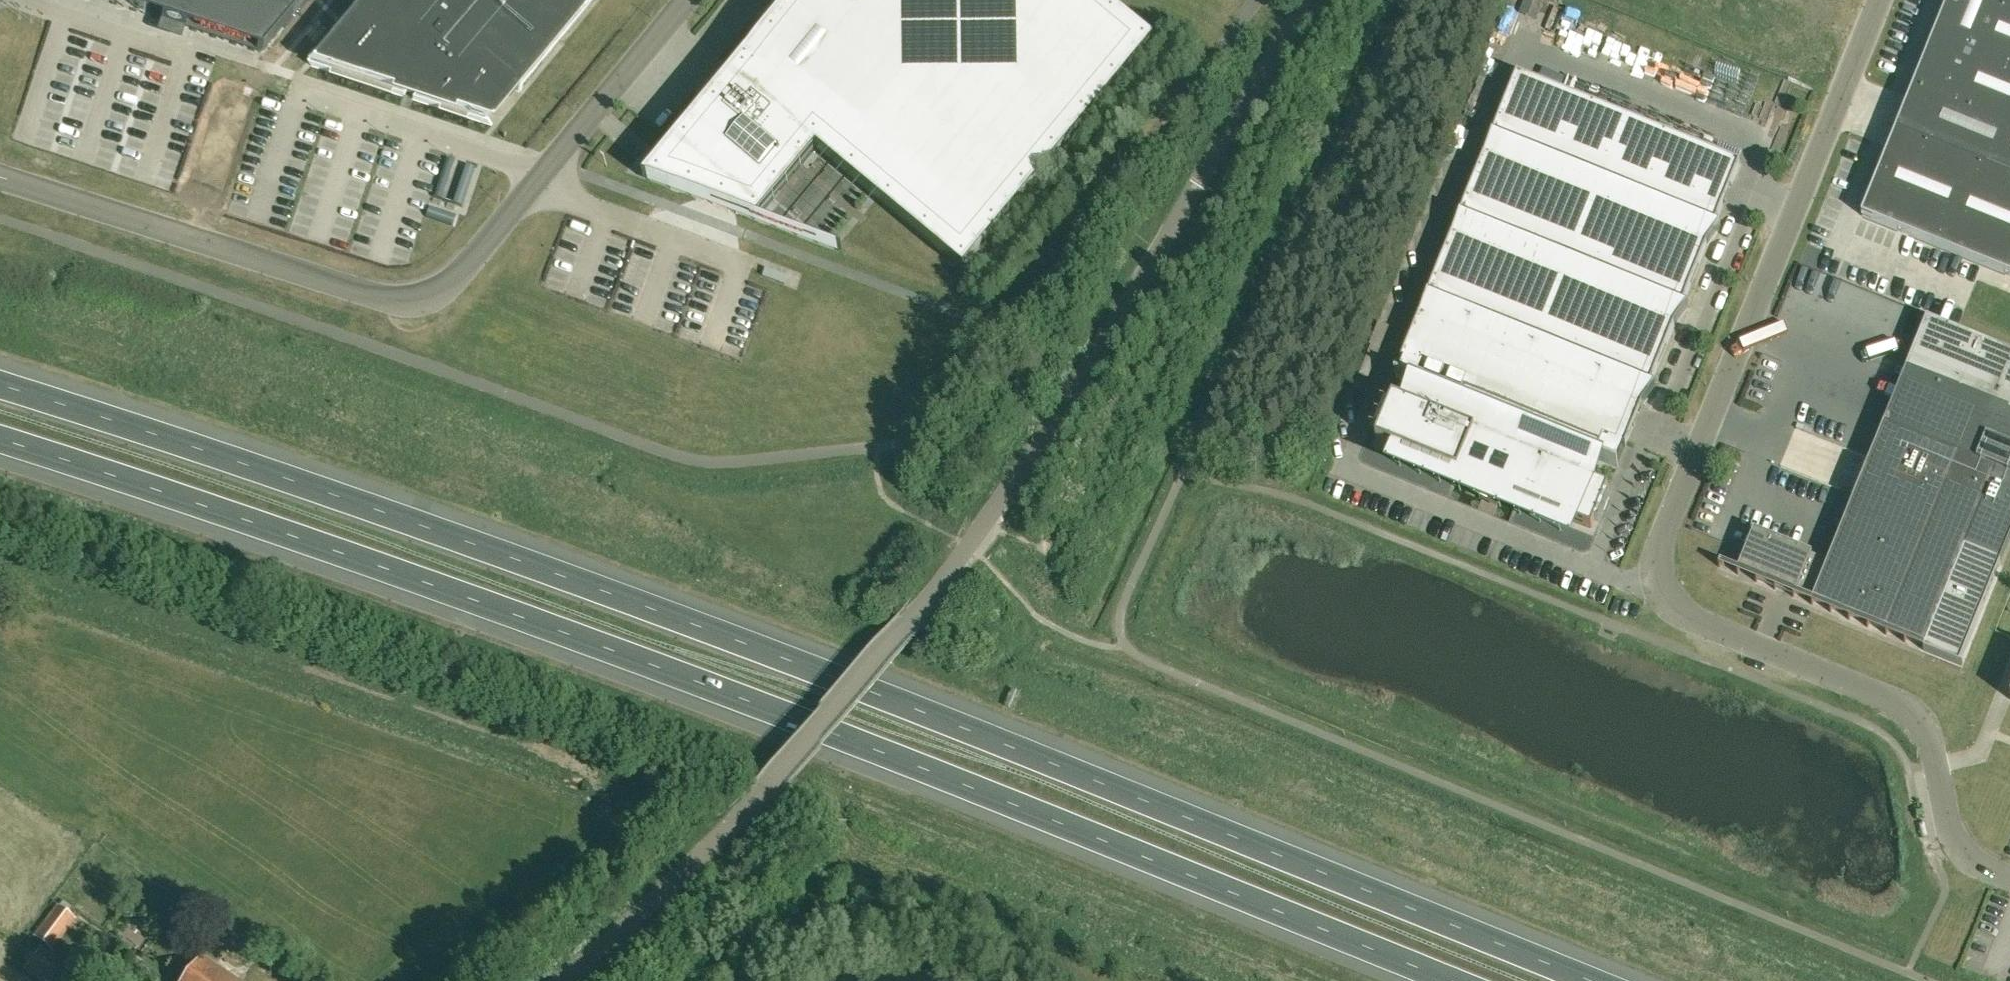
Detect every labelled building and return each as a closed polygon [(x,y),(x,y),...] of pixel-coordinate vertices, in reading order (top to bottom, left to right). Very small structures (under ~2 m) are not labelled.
[(135,6),(259,48),(280,24),(285,28),(308,0),(127,0),(135,6)] [(518,91),(594,0),(367,0),(314,64),(312,63),(311,65),(403,95),(406,92),(415,95),(412,98),(491,124),(492,123),(485,120),(482,74),(488,66),(518,91)] [(1104,0),(799,0),(732,80),(732,79),(676,146),(760,215),(815,148),(965,273),(966,272),(963,269),(1152,42),(1155,44),(1156,43),(1104,0)] [(1861,215),(2009,276),(2009,0),(1948,0),(1861,215)] [(1740,164),(1517,74),(1395,377),(1414,385),(1405,407),(1393,402),(1392,405),(1395,406),(1380,443),(1404,453),(1403,455),(1458,477),(1457,480),(1486,492),(1485,495),(1498,501),(1500,497),(1509,501),(1510,498),(1565,520),(1566,518),(1590,528),(1605,491),(1607,492),(1608,489),(1588,481),(1597,459),(1617,467),(1642,406),(1656,387),(1650,385),(1674,326),(1688,307),(1683,305),(1707,246),(1721,227),(1715,225),(1740,164)] [(1738,570),(1924,645),(1922,649),(1924,650),(1959,665),(1960,663),(2009,540),(2009,353),(1927,319),(1828,561),(1812,555),(1812,554),(1754,531),(1738,570)] [(1723,569),(1720,580),(1736,585),(1739,573),(1723,569)] [(56,904),(33,936),(53,951),(77,920),(56,904)] [(33,980),(56,980),(64,972),(44,953),(25,974),(33,980)] [(203,957),(185,980),(236,980),(203,957)]
